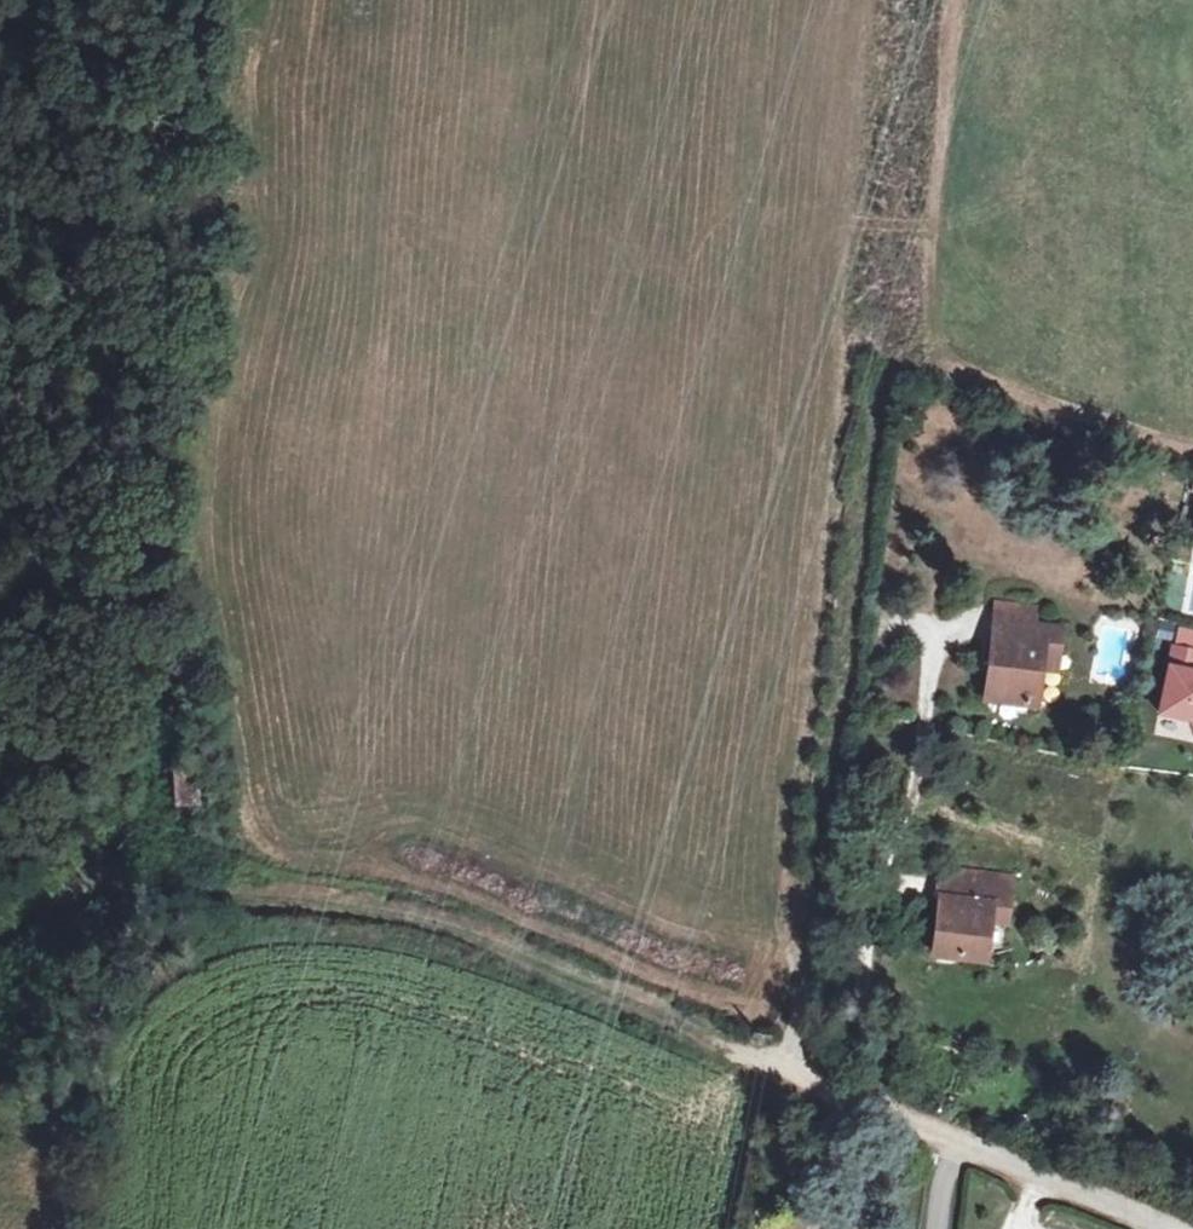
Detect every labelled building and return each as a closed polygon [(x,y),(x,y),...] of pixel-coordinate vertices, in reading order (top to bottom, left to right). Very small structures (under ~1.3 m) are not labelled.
[(971,601),(969,619),(1008,625),(1011,606),(971,601)] [(1008,625),(969,619),(967,625),(958,698),(1007,706),(1013,671),(1015,655),(1028,656),(1032,628),(1008,625)] [(1164,663),(1155,710),(1192,718),(1192,649),(1173,645),(1170,664),(1164,663)] [(1015,655),(1013,671),(1026,674),(1028,656),(1015,655)] [(956,898),(959,871),(939,869),(936,895),(956,898)] [(956,898),(936,895),(928,952),(980,959),(985,921),(988,901),(1005,903),(1007,875),(959,871),(956,898)] [(988,901),(985,921),(1003,923),(1005,903),(988,901)]
